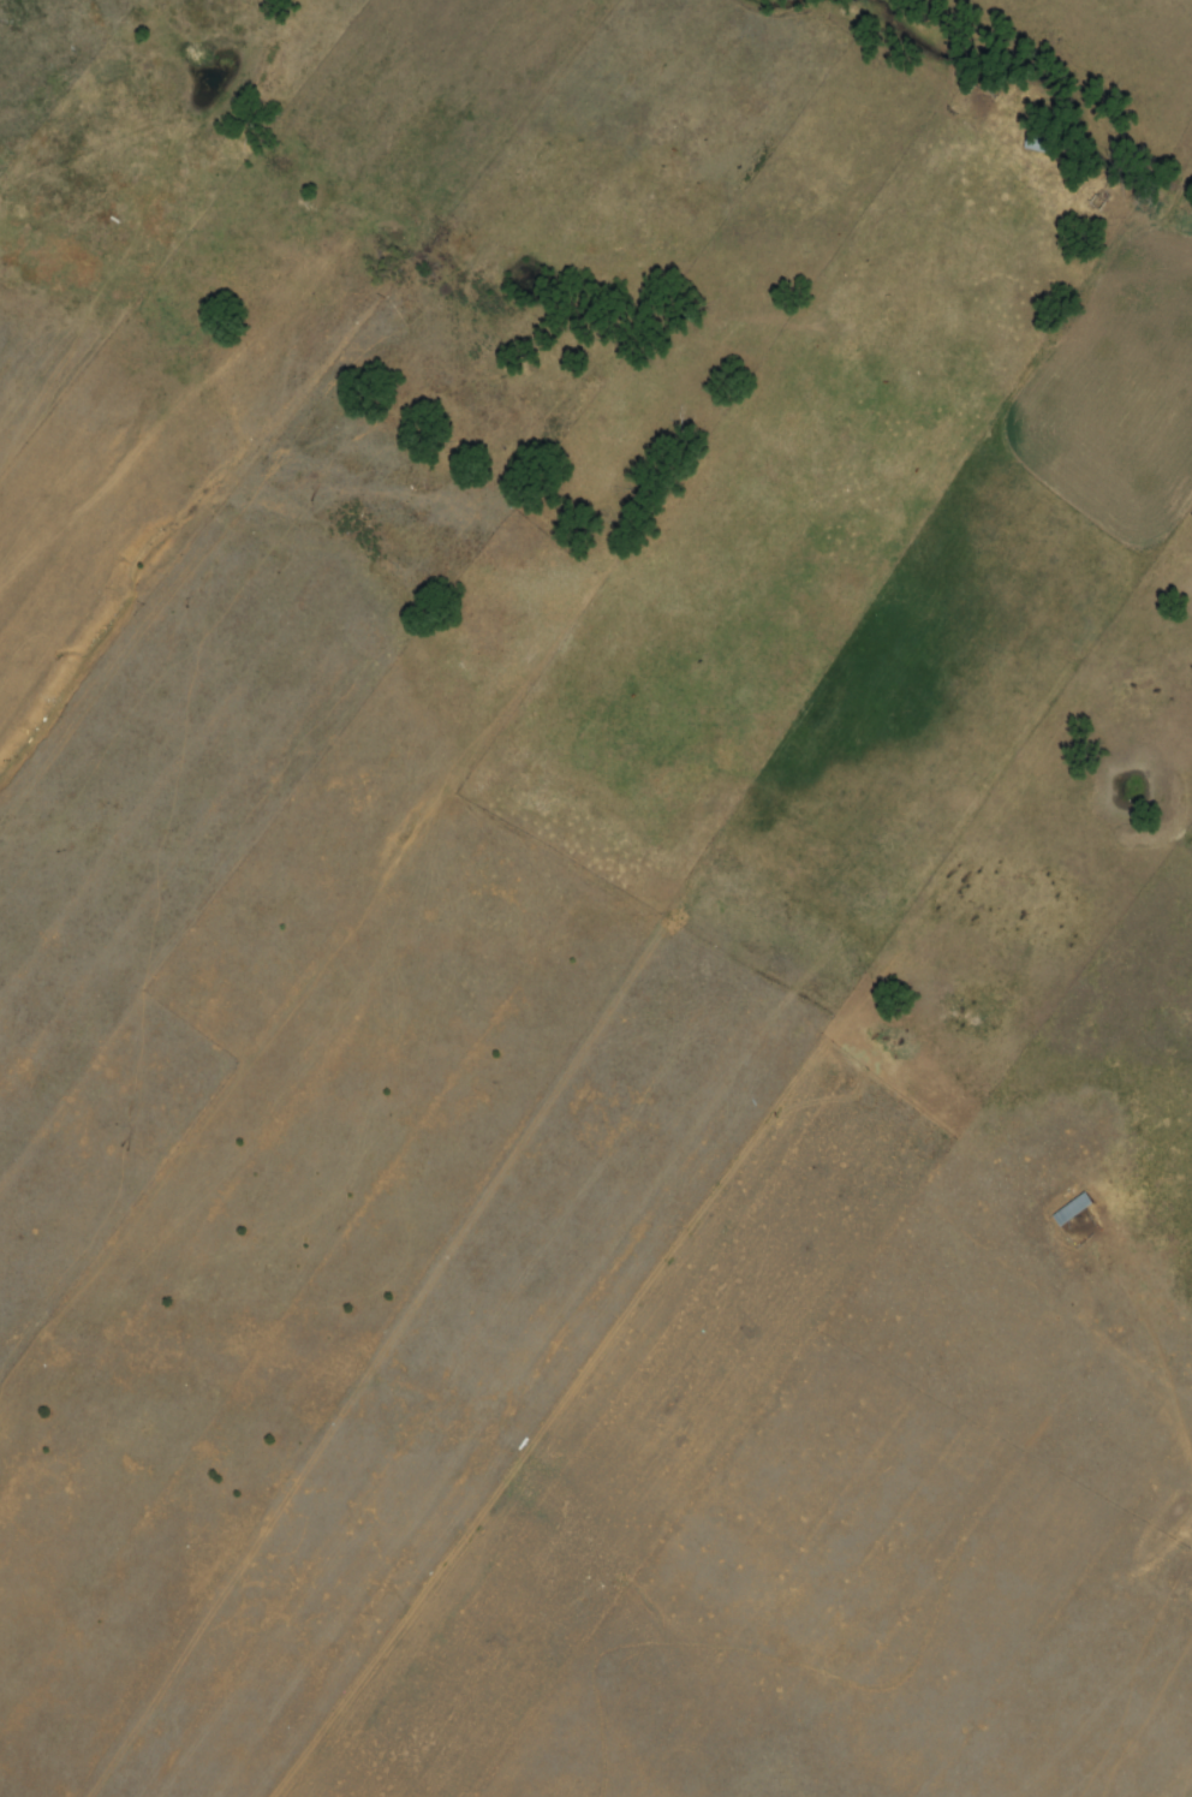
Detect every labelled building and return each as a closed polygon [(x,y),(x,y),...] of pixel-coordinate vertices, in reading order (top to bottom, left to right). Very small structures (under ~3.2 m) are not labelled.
[(1023,150),(1051,154),(1054,138),(1025,134),(1023,150)] [(1051,1215),(1059,1226),(1092,1203),(1084,1192),(1051,1215)]
